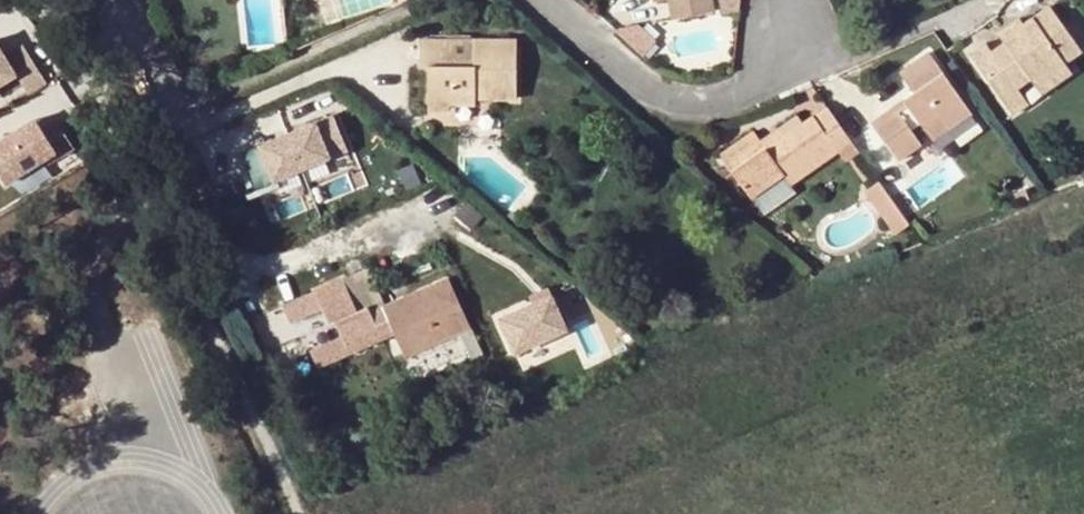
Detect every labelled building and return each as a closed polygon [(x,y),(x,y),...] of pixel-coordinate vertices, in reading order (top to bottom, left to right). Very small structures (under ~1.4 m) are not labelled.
[(672,18),(712,12),(710,0),(669,0),(672,18)] [(997,59),(992,53),(985,43),(971,54),(1011,112),(1026,102),(1017,88),(1031,79),(1034,84),(1064,62),(1080,50),(1074,41),(1064,27),(1048,5),(1023,23),(1019,18),(998,33),(1006,43),(1009,50),(997,59)] [(1073,20),(1064,27),(1074,41),(1083,35),(1073,20)] [(637,24),(613,29),(643,55),(656,41),(637,24)] [(476,106),(476,99),(476,87),(491,87),(492,99),(516,99),(516,40),(420,40),(419,66),(427,66),(427,113),(457,113),(456,105),(476,106)] [(15,72),(27,92),(45,81),(22,43),(4,54),(0,47),(0,81),(15,72)] [(1006,43),(992,53),(997,59),(1009,50),(1006,43)] [(898,112),(893,107),(870,123),(897,161),(921,145),(911,131),(920,123),(925,130),(941,120),(947,129),(972,113),(928,52),(899,72),(913,92),(903,99),(907,105),(898,112)] [(1064,62),(1034,84),(1040,93),(1071,71),(1064,62)] [(476,87),(476,99),(492,99),(491,87),(476,87)] [(903,99),(893,107),(898,112),(907,105),(903,99)] [(850,142),(827,108),(801,125),(795,117),(760,142),(730,163),(727,165),(752,199),(784,176),(791,184),(837,150),(850,142)] [(977,121),(972,113),(947,129),(932,140),(937,149),(977,121)] [(0,141),(0,173),(7,183),(56,151),(59,156),(74,146),(56,118),(42,127),(36,118),(0,141)] [(941,120),(925,130),(932,140),(947,129),(941,120)] [(338,124),(244,161),(256,189),(349,152),(338,124)] [(730,163),(760,142),(754,132),(723,152),(730,163)] [(858,152),(850,142),(837,150),(845,161),(858,152)] [(968,178),(967,180),(966,183),(968,187),(972,189),(974,189),(977,189),(978,188),(980,185),(981,184),(980,181),(980,179),(979,177),(977,176),(975,176),(972,175),(969,176),(968,178)] [(896,233),(909,224),(878,182),(865,191),(896,233)] [(383,309),(387,307),(369,267),(282,305),(291,323),(319,311),(323,309),(330,324),(336,321),(342,335),(309,350),(318,369),(394,334),(383,309)] [(387,307),(383,309),(394,334),(403,356),(460,331),(470,327),(450,279),(387,307)] [(552,296),(500,319),(515,353),(567,330),(552,296)] [(323,309),(319,311),(326,326),(330,324),(323,309)] [(470,327),(460,331),(472,359),(482,354),(470,327)]
